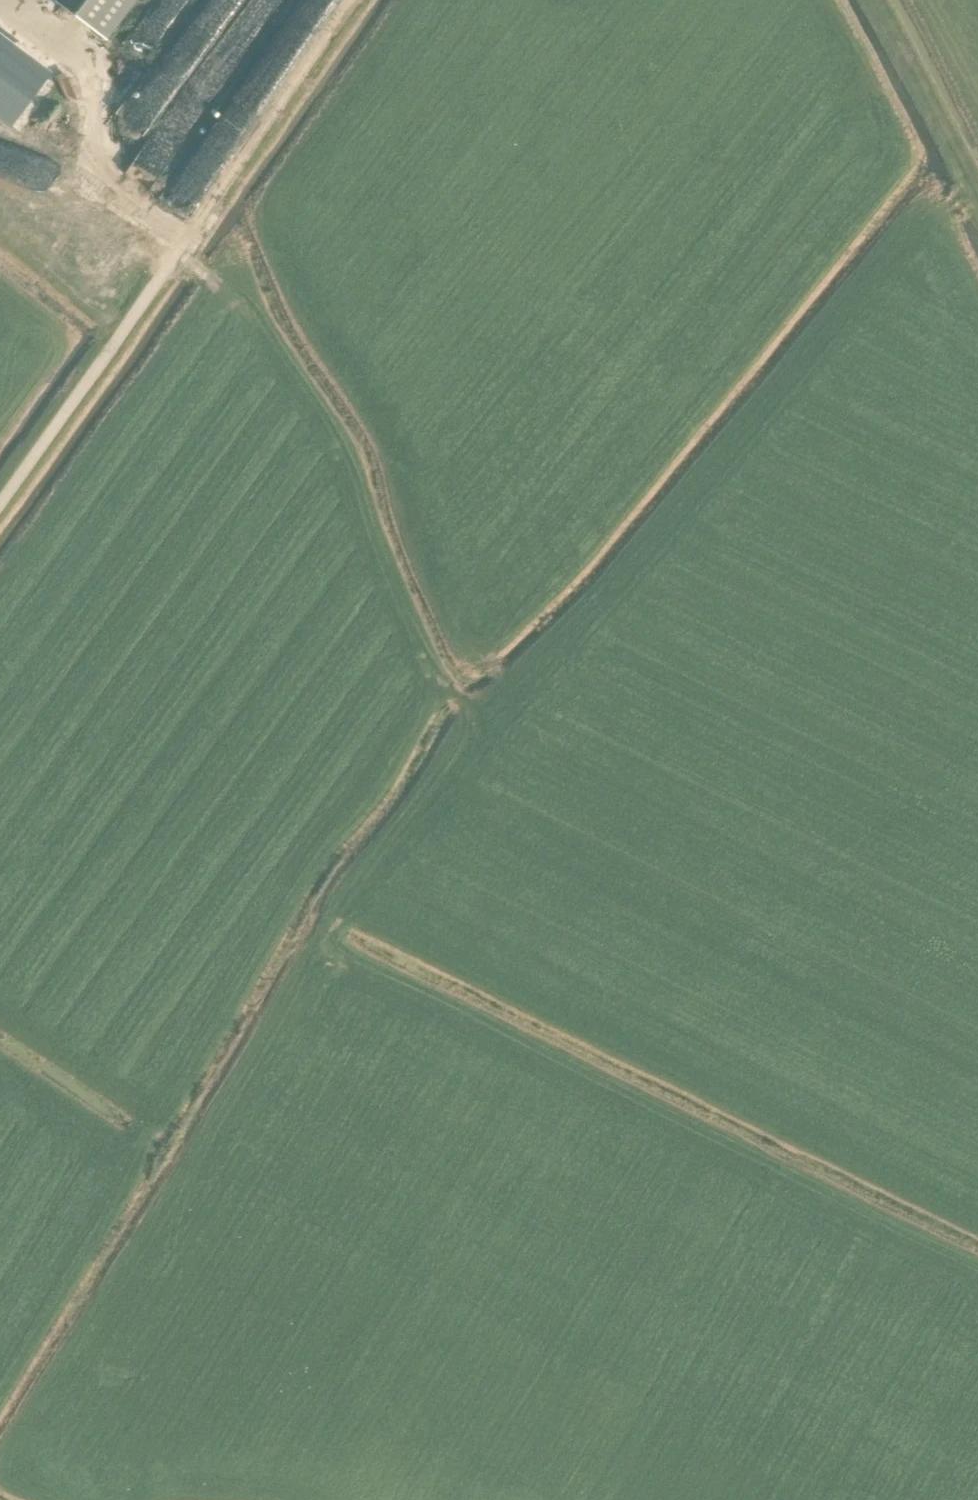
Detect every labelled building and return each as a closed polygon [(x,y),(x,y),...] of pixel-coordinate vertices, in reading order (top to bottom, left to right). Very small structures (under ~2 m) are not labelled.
[(106,38),(135,0),(57,0),(106,38)] [(241,2),(237,17),(252,21),(255,24),(260,18),(275,22),(292,0),(243,0),(241,2)] [(204,209),(222,167),(188,153),(171,195),(204,209)]
